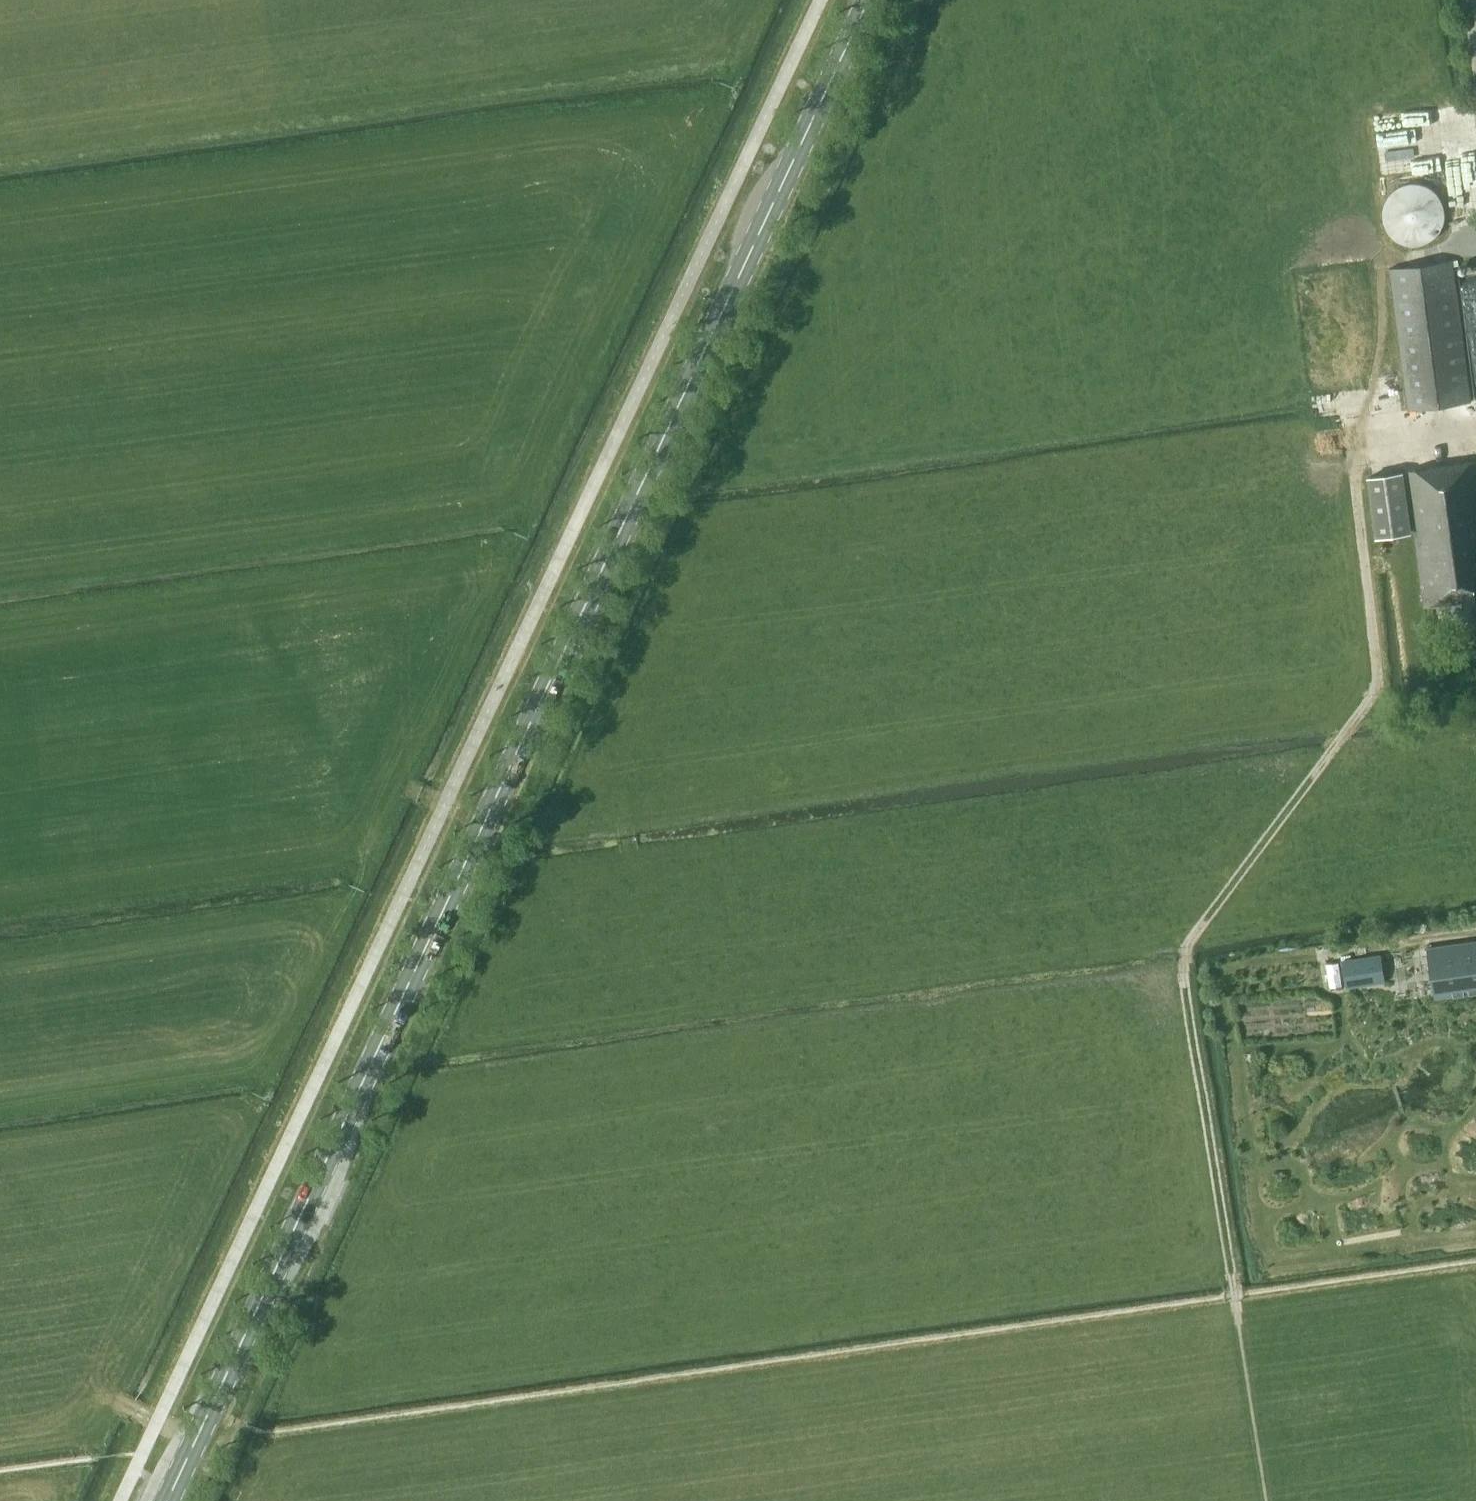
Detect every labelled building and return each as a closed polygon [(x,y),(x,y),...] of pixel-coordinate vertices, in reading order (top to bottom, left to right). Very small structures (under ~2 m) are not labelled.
[(1380,125),(1381,138),(1410,137),(1409,123),(1380,125)] [(1415,184),(1412,184),(1408,184),(1405,185),(1401,186),(1398,187),(1397,188),(1395,190),(1392,192),(1388,197),(1387,199),(1386,200),(1385,204),(1384,207),(1383,210),(1383,212),(1383,217),(1383,219),(1384,220),(1384,222),(1385,226),(1386,228),(1388,231),(1391,236),(1392,237),(1395,239),(1397,240),(1403,243),(1405,244),(1410,245),(1414,245),(1417,245),(1420,244),(1422,244),(1425,243),(1426,242),(1428,241),(1432,239),(1433,237),(1437,234),(1439,232),(1441,229),(1443,223),(1444,221),(1444,218),(1444,214),(1444,212),(1444,210),(1443,207),(1442,203),(1441,200),(1439,198),(1438,195),(1435,192),(1432,189),(1430,188),(1428,187),(1423,185),(1419,184),(1415,184)] [(1458,266),(1457,260),(1390,269),(1408,409),(1470,401),(1452,267),(1458,266)] [(1406,472),(1424,607),(1463,602),(1465,619),(1475,618),(1475,462),(1406,472)] [(1403,472),(1368,477),(1376,537),(1411,533),(1403,472)] [(1427,943),(1434,993),(1475,986),(1475,936),(1427,943)] [(1381,955),(1344,961),(1348,983),(1361,981),(1362,985),(1385,981),(1381,955)]
